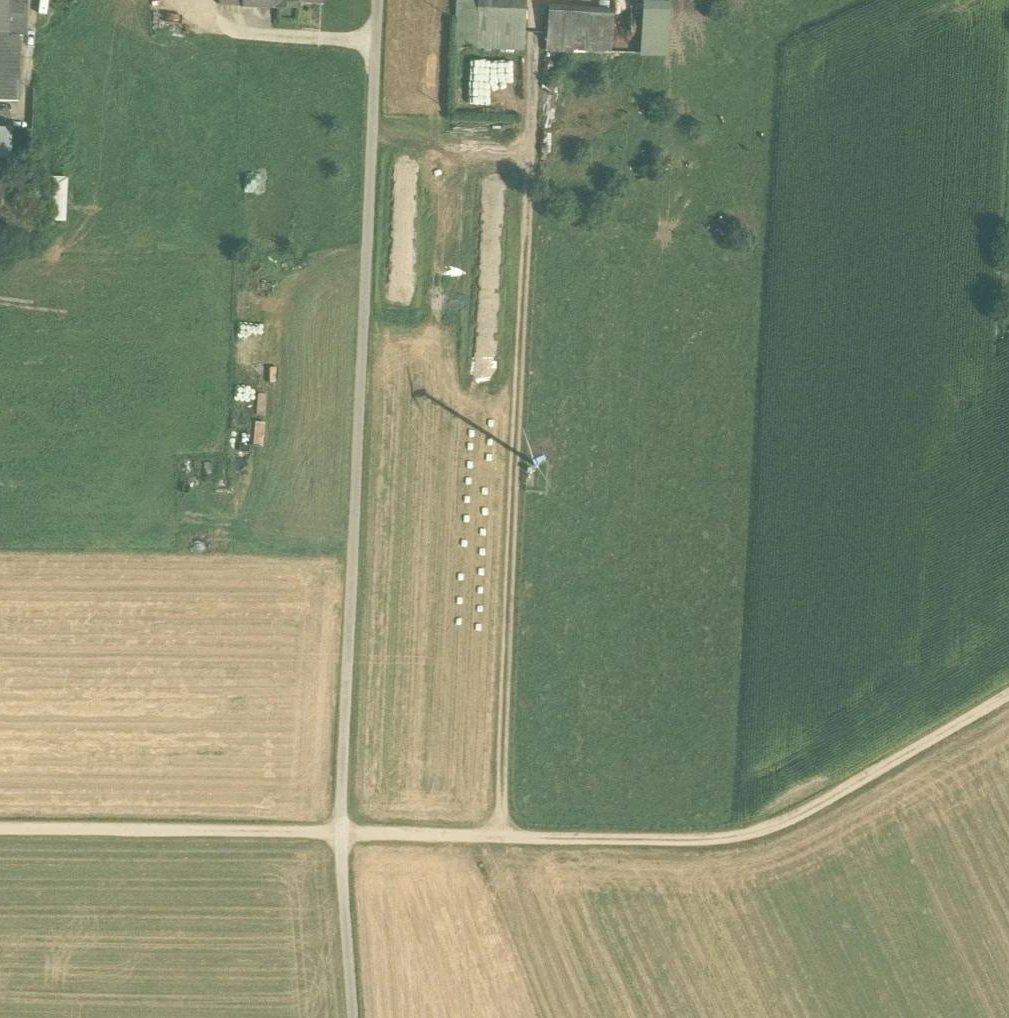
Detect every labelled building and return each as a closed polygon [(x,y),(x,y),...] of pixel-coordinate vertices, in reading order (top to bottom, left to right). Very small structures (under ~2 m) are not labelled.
[(9,37),(9,0),(0,0),(0,37),(9,37)] [(9,37),(19,37),(26,37),(26,0),(9,0),(9,37)] [(456,30),(522,33),(524,4),(487,2),(487,0),(458,0),(456,30)] [(671,3),(643,2),(642,50),(670,51),(671,3)] [(611,18),(550,15),(549,51),(609,54),(609,52),(610,51),(611,18)] [(455,47),(522,50),(522,33),(456,30),(455,47)] [(0,37),(0,102),(19,102),(19,37),(9,37),(0,37)] [(495,83),(495,62),(472,62),(472,83),(495,83)] [(0,130),(0,153),(9,153),(9,130),(0,130)]
